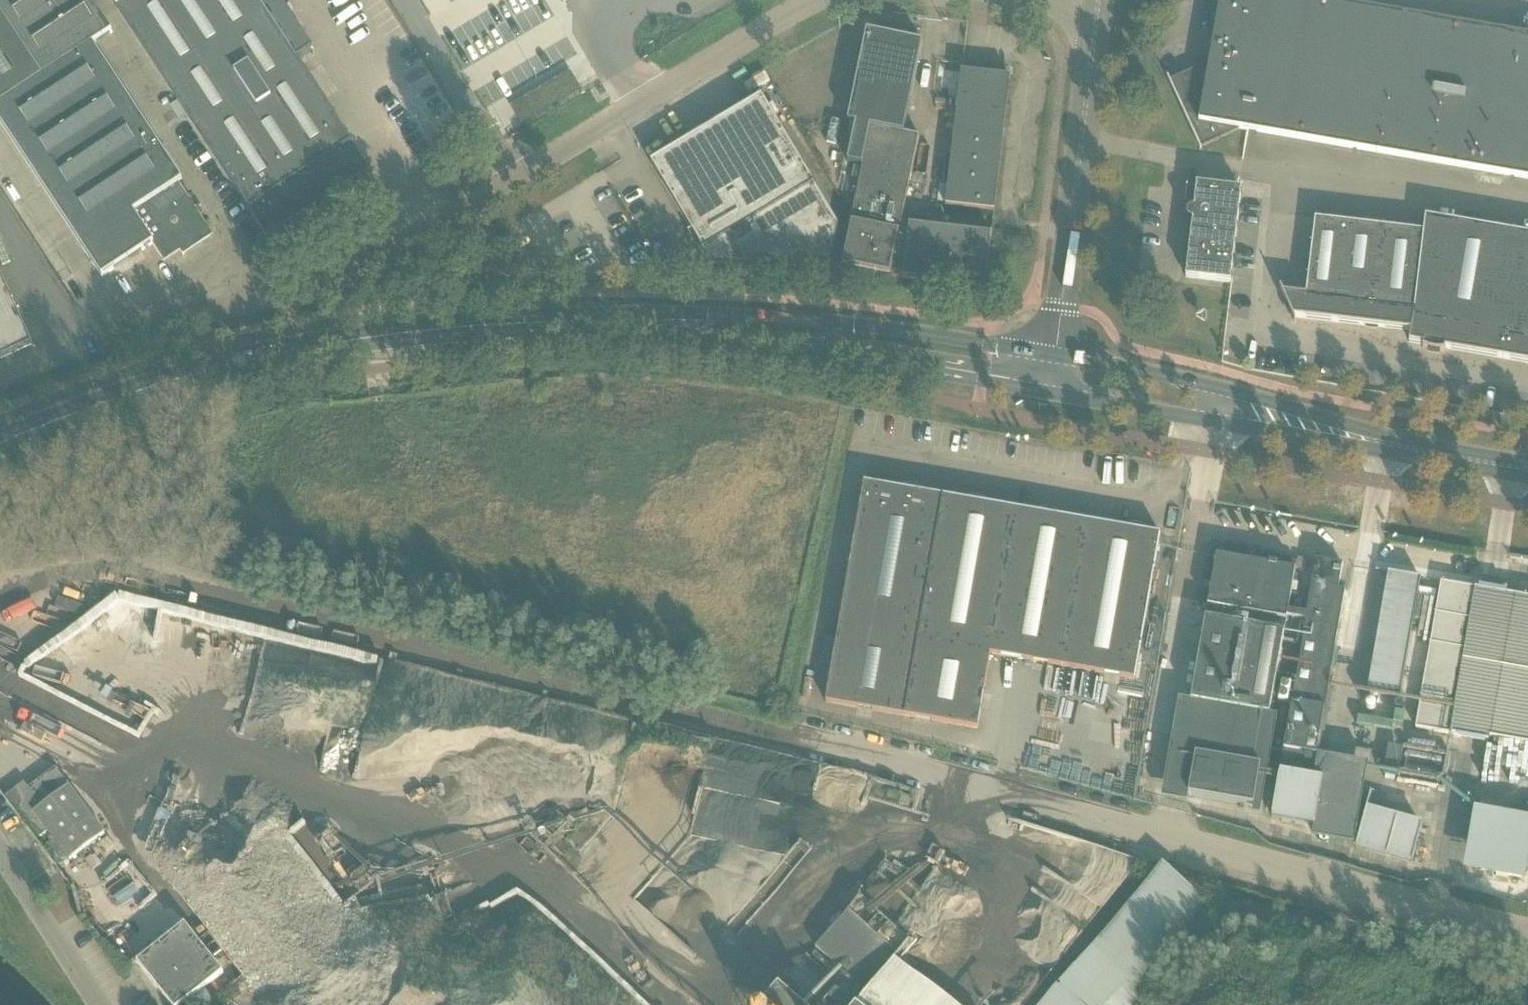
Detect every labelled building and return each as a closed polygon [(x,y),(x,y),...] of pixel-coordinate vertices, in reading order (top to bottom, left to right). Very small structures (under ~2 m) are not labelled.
[(168,159),(94,45),(114,32),(93,0),(0,0),(0,121),(102,277),(153,244),(163,261),(180,250),(184,256),(185,256),(183,253),(210,236),(194,210),(196,209),(176,178),(179,176),(168,159)] [(365,164),(367,168),(368,168),(296,60),(312,49),(280,0),(111,0),(266,235),(298,214),(299,213),(299,211),(299,209),(299,208),(298,207),(305,202),(305,203),(306,203),(307,203),(365,164)] [(1318,0),(1221,0),(1210,63),(1208,72),(1173,88),(1170,81),(1168,77),(1167,77),(1200,150),(1202,149),(1201,147),(1239,129),(1527,180),(1527,36),(1318,0)] [(901,224),(919,137),(903,133),(918,60),(921,42),(905,39),(870,32),(852,123),(860,125),(852,164),(862,166),(850,222),(851,223),(842,265),(891,275),(892,278),(893,280),(896,281),(898,281),(901,279),(902,277),(903,277),(903,279),(986,289),(990,257),(993,257),(994,248),(991,247),(992,234),(901,224)] [(417,97),(436,85),(425,68),(406,81),(417,97)] [(961,70),(961,72),(962,72),(947,204),(945,203),(945,206),(995,212),(995,210),(994,210),(1009,78),(1010,78),(1011,77),(961,70)] [(570,71),(510,107),(521,125),(581,89),(570,71)] [(839,224),(772,113),(761,96),(651,162),(710,261),(830,267),(839,224)] [(1237,237),(1243,191),(1198,185),(1196,198),(1193,197),(1192,205),(1195,205),(1195,209),(1194,209),(1193,208),(1192,209),(1191,209),(1190,209),(1189,210),(1188,211),(1188,212),(1187,213),(1187,214),(1187,215),(1187,216),(1188,217),(1188,218),(1189,219),(1190,219),(1191,220),(1192,220),(1193,220),(1191,231),(1186,278),(1231,283),(1237,237)] [(1423,349),(1445,352),(1446,352),(1445,351),(1445,349),(1527,363),(1527,235),(1426,217),(1424,233),(1316,221),(1307,296),(1283,293),(1281,288),(1280,289),(1295,323),(1296,322),(1294,317),(1411,331),(1409,343),(1425,345),(1424,347),(1423,347),(1423,349)] [(0,272),(0,359),(33,345),(0,272)] [(1134,680),(1160,534),(864,483),(825,703),(978,730),(990,655),(1134,680)] [(1217,556),(1190,703),(1269,717),(1297,562),(1266,553),(1264,565),(1235,561),(1236,559),(1217,556)] [(1308,560),(1298,559),(1296,569),(1306,571),(1308,560)] [(1338,565),(1317,562),(1279,777),(1312,783),(1345,592),(1333,590),(1338,565)] [(1382,571),(1367,691),(1400,695),(1415,575),(1382,571)] [(1438,603),(1417,723),(1452,729),(1452,730),(1527,744),(1527,598),(1442,583),(1438,603)] [(1388,747),(1382,771),(1433,783),(1439,759),(1388,747)] [(23,784),(4,798),(22,822),(25,819),(39,839),(47,833),(69,862),(104,835),(56,771),(29,792),(23,784)] [(1409,863),(1420,820),(1363,806),(1352,849),(1409,863)] [(1527,841),(1527,823),(1491,816),(1481,871),(1522,878),(1527,841)] [(1042,1004),(1135,1004),(1219,908),(1165,862),(1042,1004)] [(910,938),(857,897),(816,950),(853,978),(832,1004),(858,1004),(896,956),(910,938)] [(171,1004),(182,1004),(223,972),(185,925),(137,963),(171,1004)] [(896,956),(858,1004),(959,1004),(896,956)] [(801,1004),(804,1004),(810,997),(791,982),(784,992),(801,1004)] [(783,993),(773,1004),(798,1004),(783,993)]
